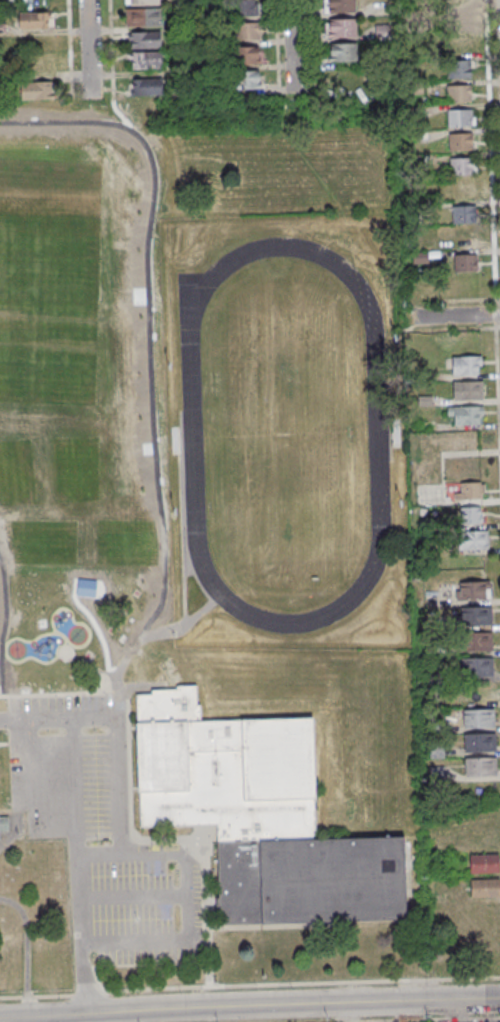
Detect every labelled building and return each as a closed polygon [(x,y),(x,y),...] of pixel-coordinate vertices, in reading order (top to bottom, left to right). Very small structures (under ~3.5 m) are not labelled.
[(237,15),(259,15),(259,0),(237,0),(237,15)] [(332,13),(359,13),(358,0),(332,0),(332,13)] [(130,9),(163,8),(163,26),(131,27),(130,9)] [(448,26),(468,27),(469,11),(449,10),(448,26)] [(19,12),(19,29),(51,29),(51,12),(19,12)] [(332,21),(332,38),(359,37),(359,20),(332,21)] [(259,39),(259,22),(239,22),(239,39),(259,39)] [(131,33),(163,32),(164,49),(131,50),(131,33)] [(469,54),(469,34),(449,34),(449,54),(469,54)] [(334,45),(334,62),(358,61),(358,44),(334,45)] [(259,64),(259,46),(235,46),(235,64),(259,64)] [(131,53),(164,52),(165,69),(132,70),(131,53)] [(51,56),(26,56),(26,71),(51,71),(51,56)] [(449,62),(449,79),(474,79),(473,61),(449,62)] [(237,89),(260,89),(260,71),(237,70),(237,89)] [(133,79),(165,78),(166,96),(133,97),(133,79)] [(53,82),(21,82),(21,100),(53,100),(53,82)] [(449,87),(450,104),(474,103),(473,86),(449,87)] [(450,111),(451,128),(475,127),(474,110),(450,111)] [(451,135),(451,152),(475,151),(475,134),(451,135)] [(452,160),(453,177),(477,176),(476,159),(452,160)] [(453,183),(453,200),(478,200),(477,182),(453,183)] [(454,208),(455,225),(479,224),(479,207),(454,208)] [(477,248),(477,232),(443,232),(443,249),(477,248)] [(477,272),(477,255),(454,255),(454,272),(477,272)] [(455,358),(484,357),(485,375),(455,375),(455,358)] [(456,383),(485,382),(485,400),(456,401),(456,383)] [(456,408),(486,408),(486,417),(482,417),(483,426),(456,426),(456,408)] [(464,484),(484,483),(485,501),(457,502),(456,495),(464,495),(464,484)] [(463,508),(484,508),(484,526),(464,527),(463,508)] [(462,533),(491,532),(492,551),(462,552),(462,533)] [(77,579),(96,581),(95,595),(76,593),(77,579)] [(463,583),(492,582),(493,601),(464,602),(463,583)] [(465,610),(494,609),(495,627),(466,628),(465,610)] [(465,634),(494,633),(495,652),(466,653),(465,634)] [(466,660),(495,659),(496,678),(466,679),(466,660)] [(217,843),(217,825),(140,827),(136,696),(151,696),(150,691),(176,690),(176,686),(196,686),(196,706),(199,706),(200,722),(311,718),(315,840),(217,843)] [(467,711),(497,710),(497,729),(468,730),(467,711)] [(468,737),(497,736),(498,755),(468,756),(468,737)] [(430,758),(444,758),(444,744),(430,744),(430,758)] [(469,760),(498,759),(499,778),(470,779),(469,760)] [(8,832),(0,832),(0,815),(7,815),(8,832)] [(315,840),(402,837),(405,920),(220,926),(217,843),(315,840)] [(473,857),(499,856),(499,875),(473,876),(473,857)] [(474,882),(499,881),(499,900),(475,900),(474,882)]
